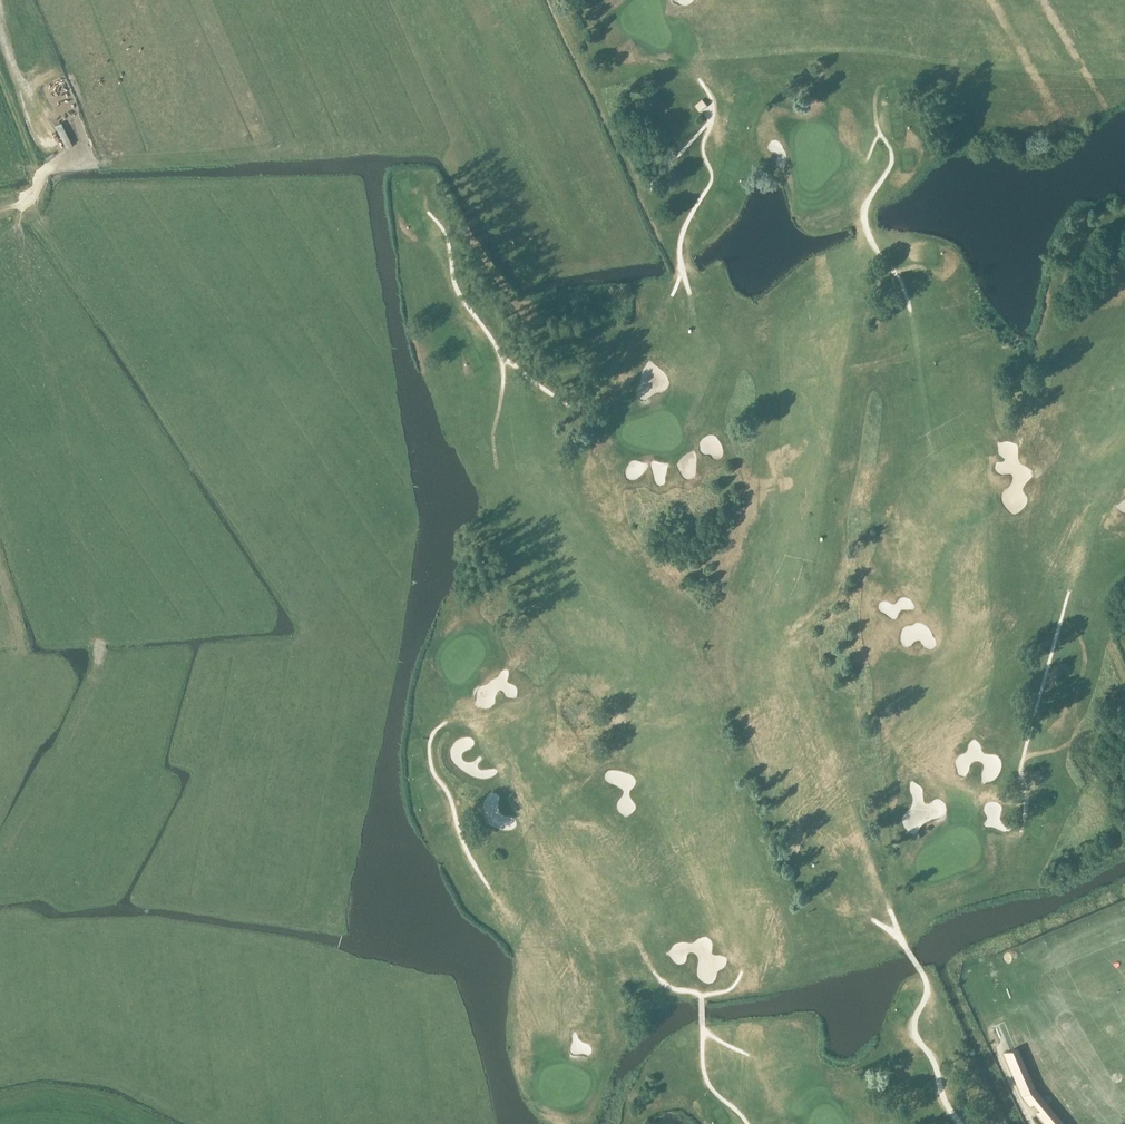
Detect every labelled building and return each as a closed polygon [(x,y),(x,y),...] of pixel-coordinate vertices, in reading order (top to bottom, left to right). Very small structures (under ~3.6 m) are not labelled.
[(706,103),(702,99),(695,105),(700,110),(706,103)] [(1022,1097),(1038,1088),(1020,1047),(1004,1054),(1022,1097)] [(1022,1097),(1045,1123),(1068,1123),(1038,1088),(1022,1097)]
